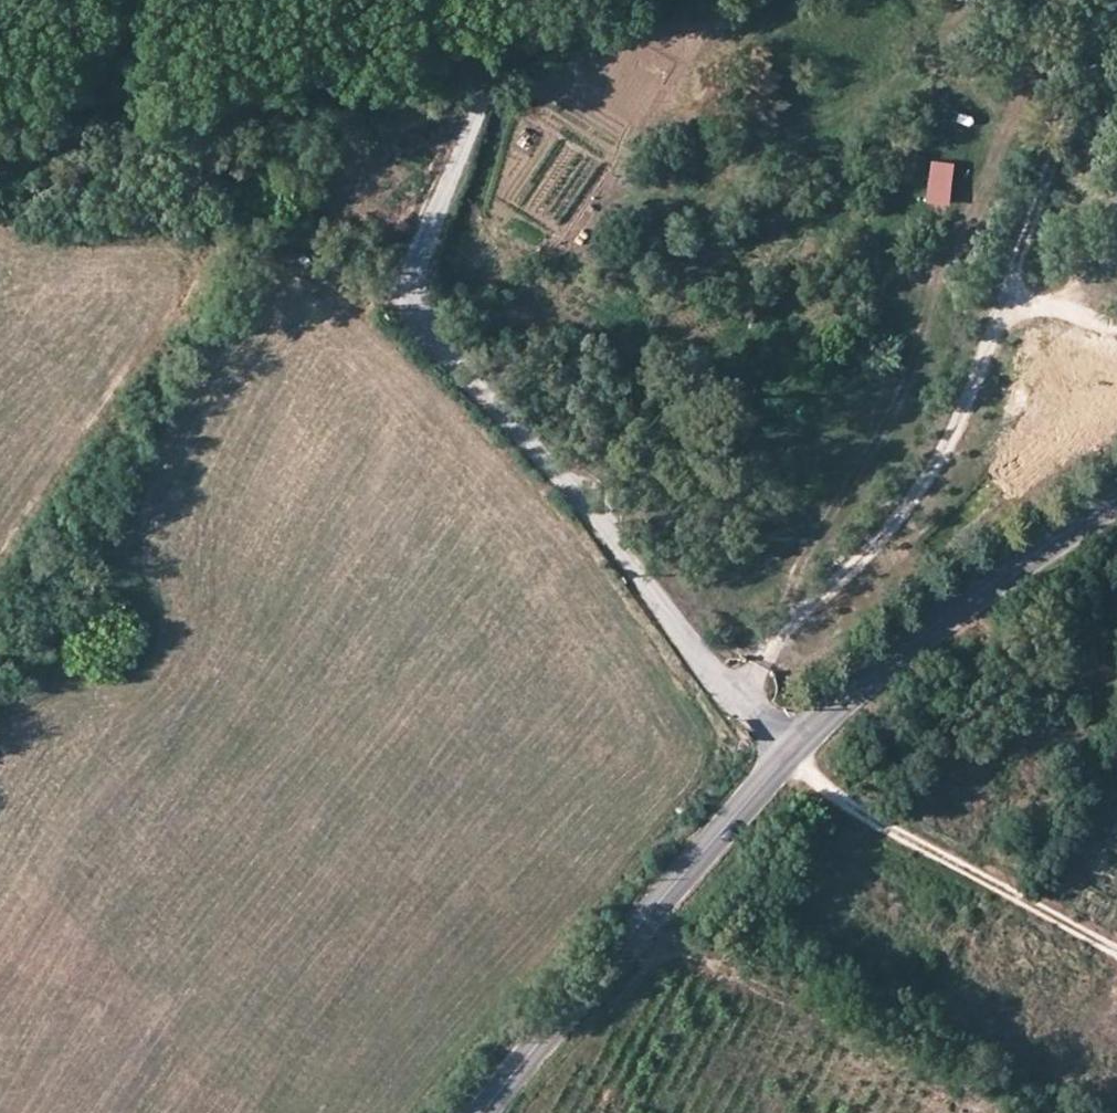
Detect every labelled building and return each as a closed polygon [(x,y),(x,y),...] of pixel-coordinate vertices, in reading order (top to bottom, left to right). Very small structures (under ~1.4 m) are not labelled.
[(952,160),(931,158),(927,199),(948,201),(952,160)]
